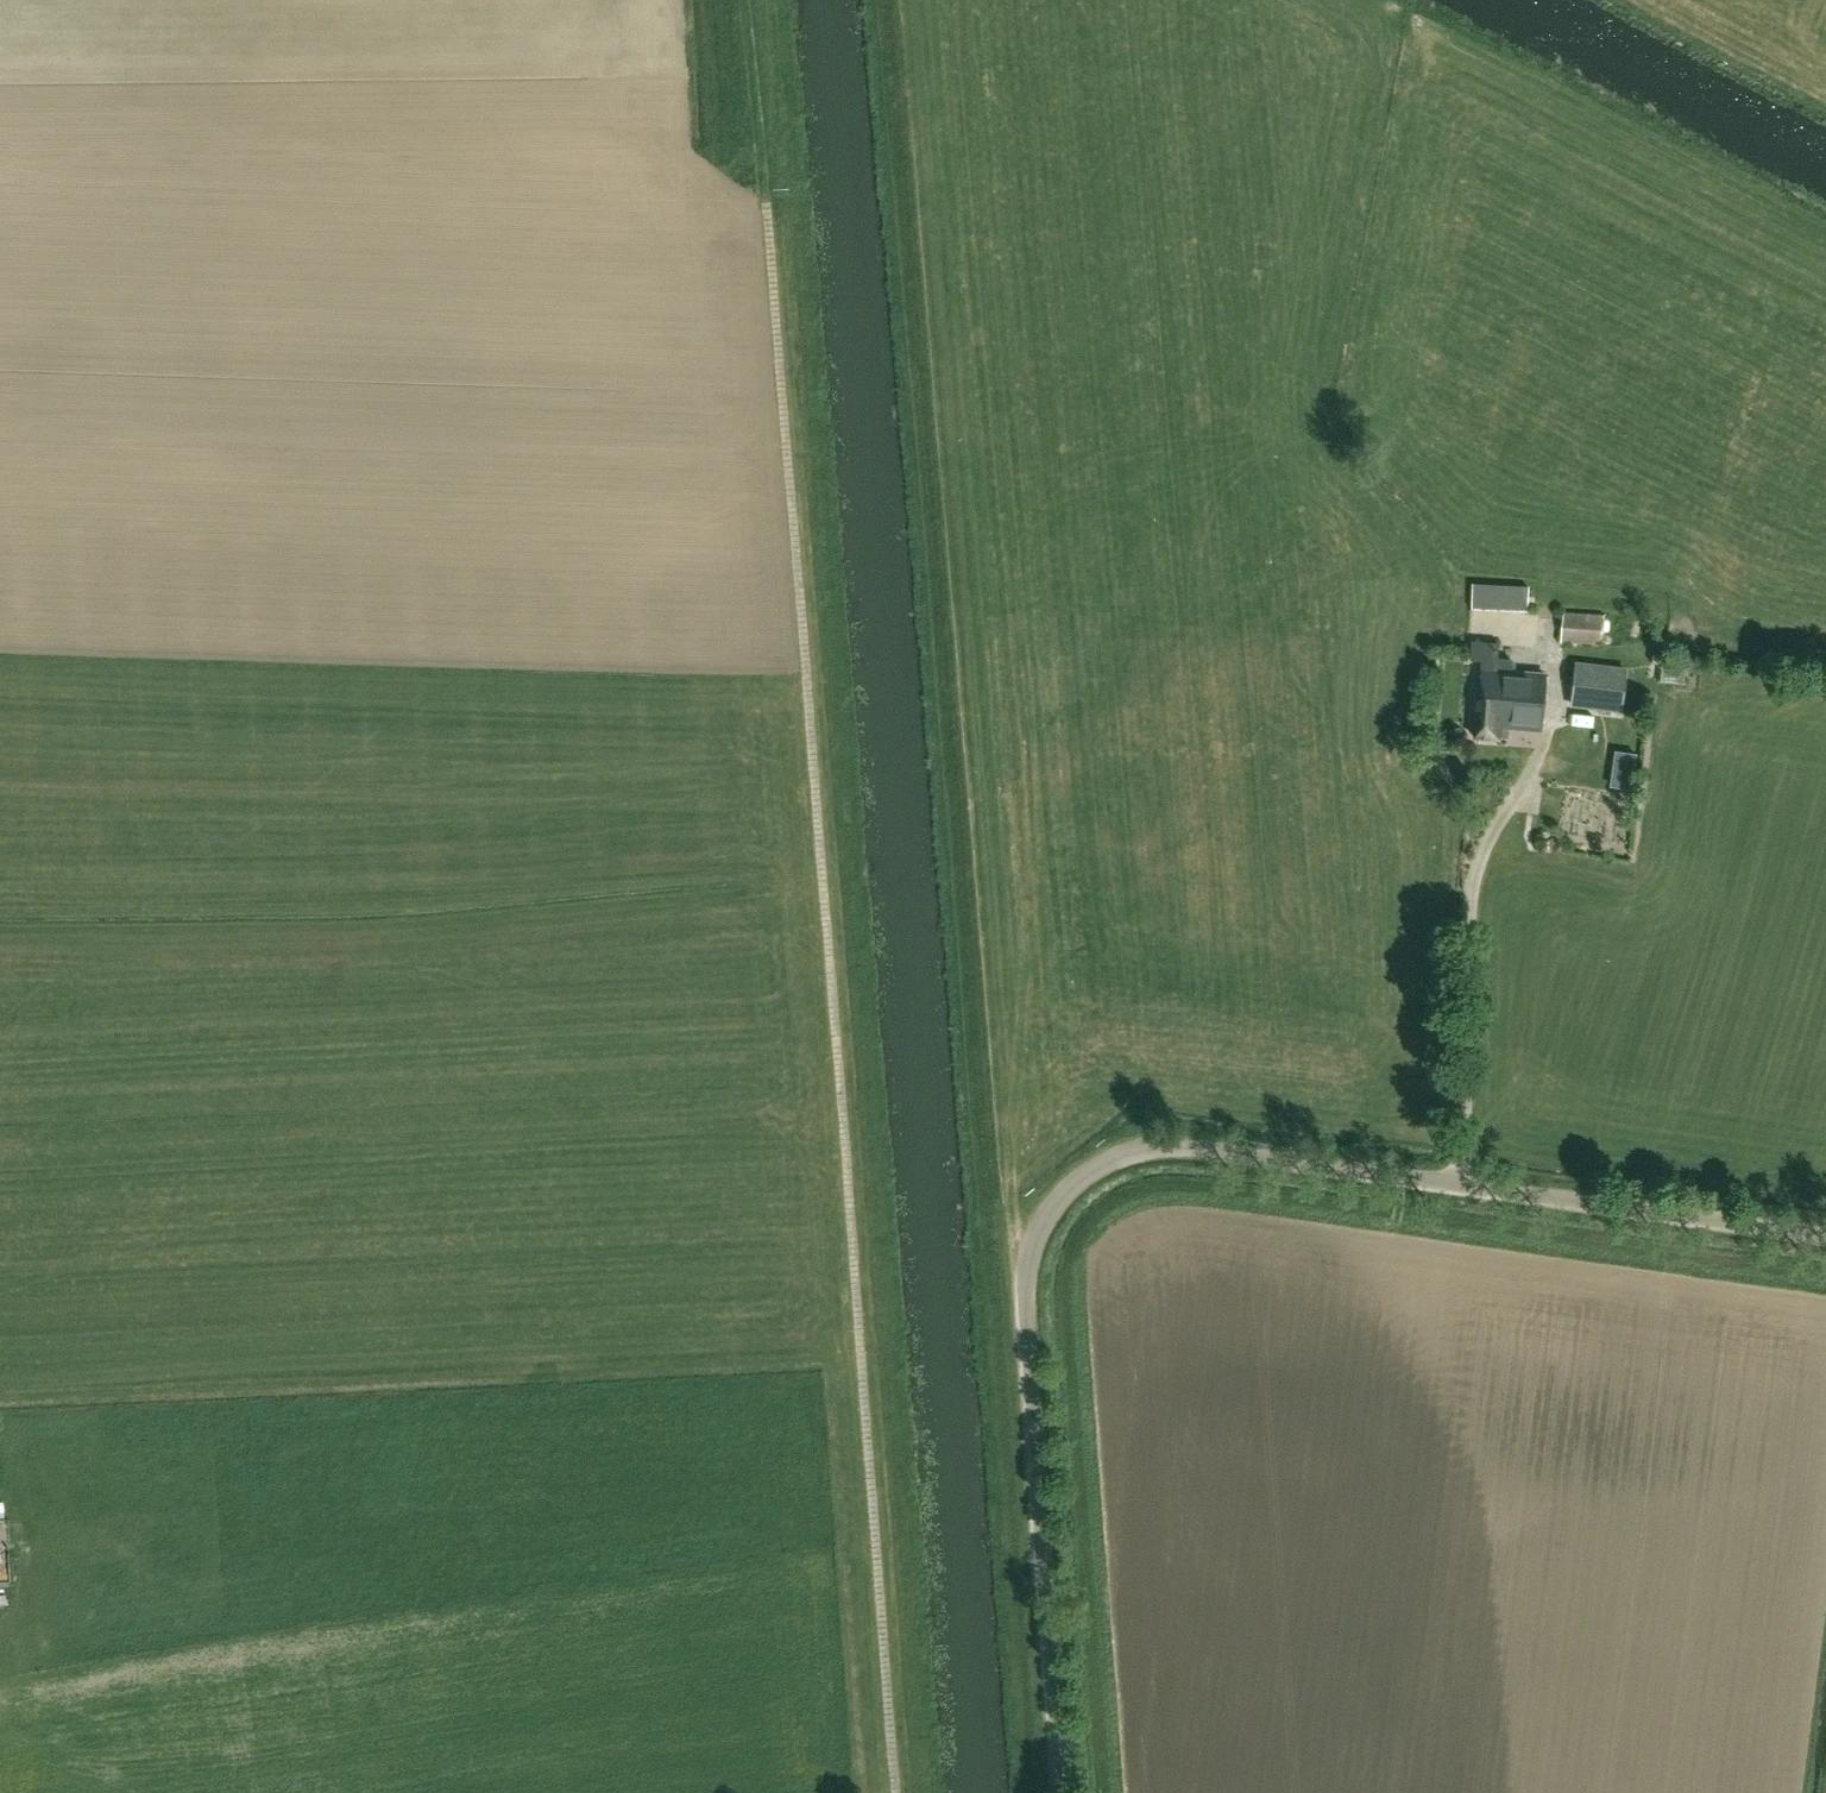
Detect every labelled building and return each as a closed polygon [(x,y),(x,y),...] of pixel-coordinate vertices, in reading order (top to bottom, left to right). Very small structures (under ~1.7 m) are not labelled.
[(1471,583),(1471,607),(1527,610),(1528,587),(1471,583)] [(1603,615),(1562,613),(1560,641),(1601,644),(1603,615)] [(1661,664),(1659,681),(1682,684),(1683,666),(1661,664)] [(1625,671),(1575,666),(1571,703),(1621,709),(1625,671)] [(1545,674),(1479,669),(1474,736),(1498,738),(1499,725),(1541,729),(1545,674)]
